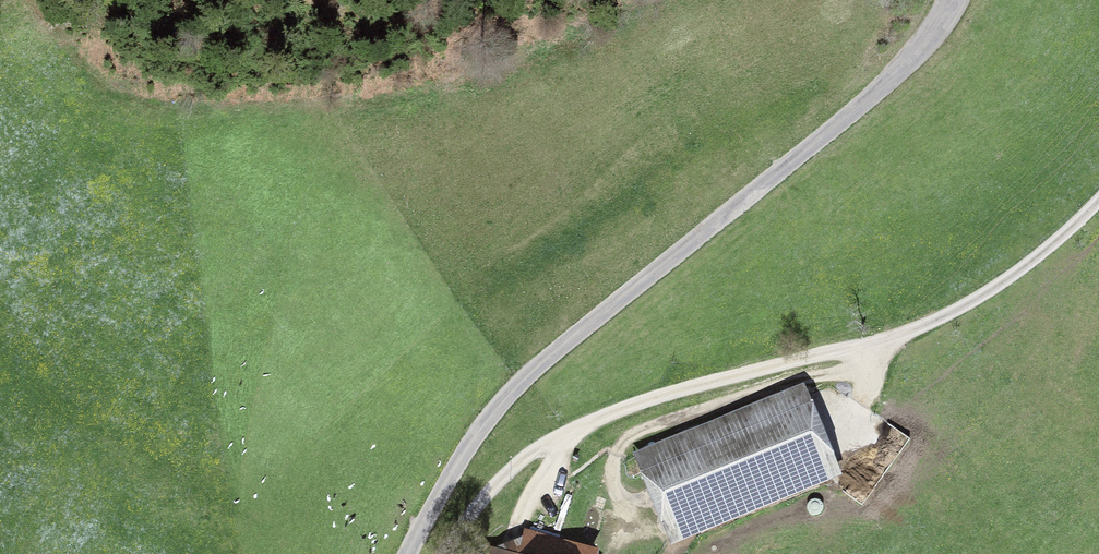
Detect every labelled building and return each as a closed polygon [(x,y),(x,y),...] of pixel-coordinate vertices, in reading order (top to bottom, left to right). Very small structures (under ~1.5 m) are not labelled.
[(648,457),(678,528),(826,467),(796,395),(648,457)] [(591,548),(531,531),(525,553),(589,553),(591,548)] [(482,545),(480,553),(513,553),(482,545)]
